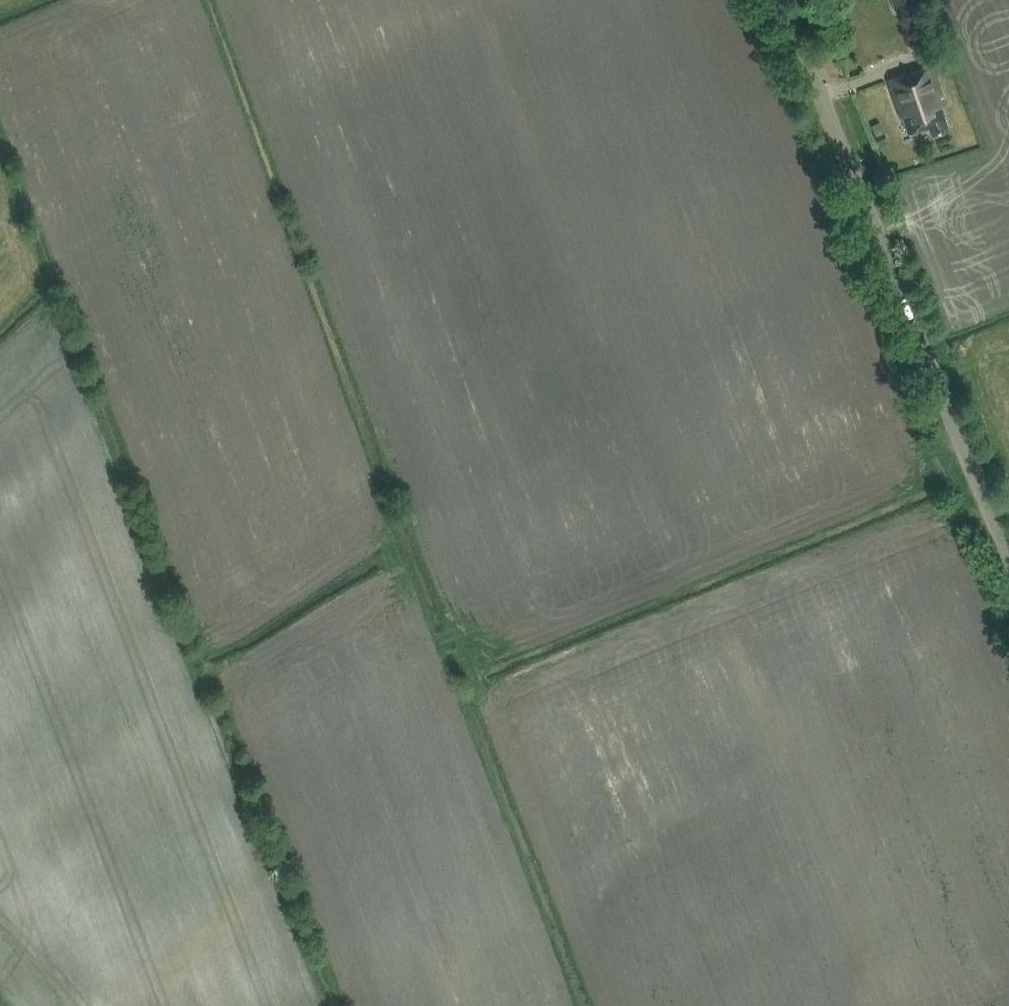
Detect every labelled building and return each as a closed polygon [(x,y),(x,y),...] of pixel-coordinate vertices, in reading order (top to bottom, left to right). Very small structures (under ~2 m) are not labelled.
[(895,9),(919,0),(892,0),(895,9)] [(932,129),(947,124),(940,103),(944,102),(932,64),(889,78),(908,131),(930,123),(932,129)] [(888,140),(880,121),(871,125),(879,144),(888,140)]
